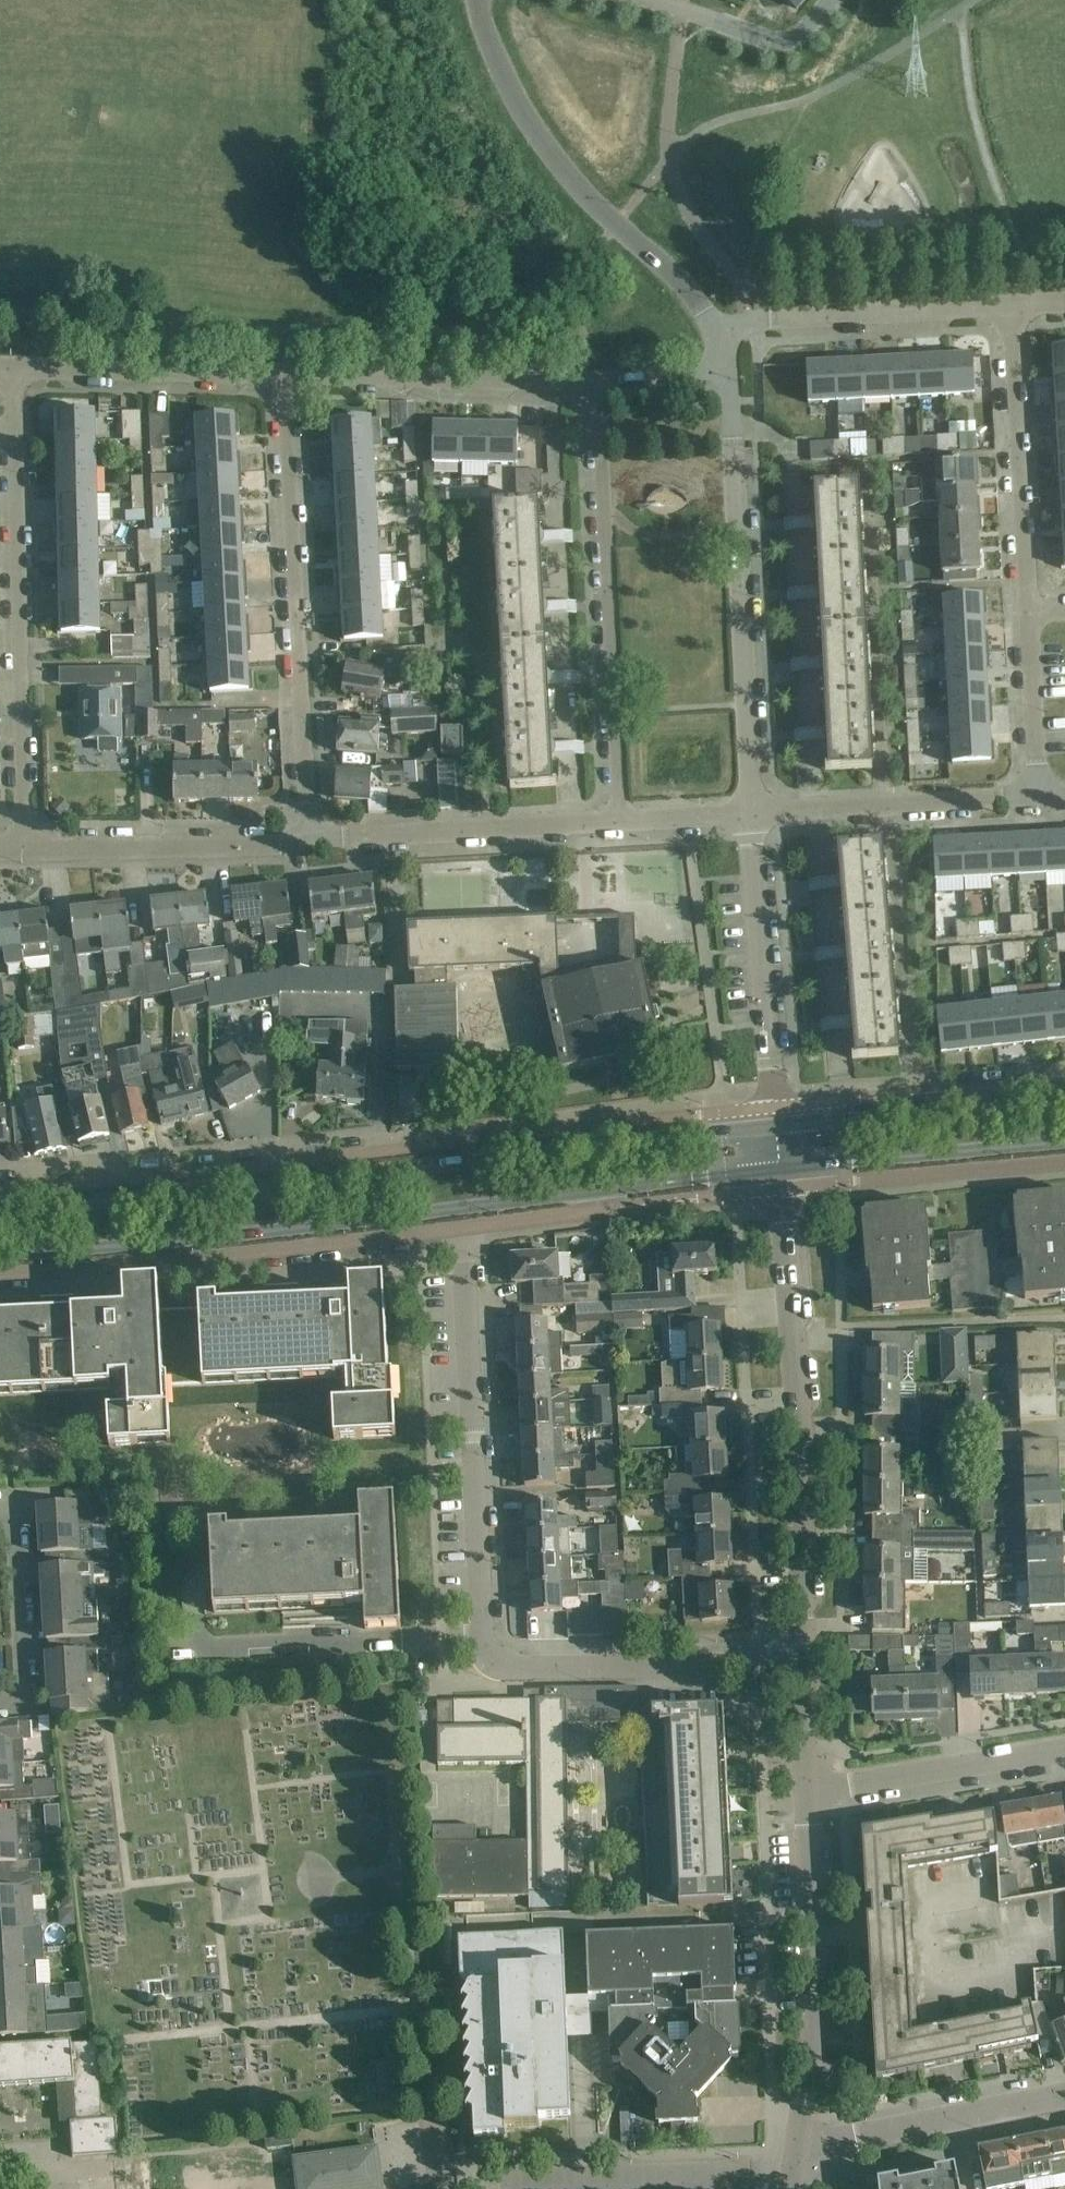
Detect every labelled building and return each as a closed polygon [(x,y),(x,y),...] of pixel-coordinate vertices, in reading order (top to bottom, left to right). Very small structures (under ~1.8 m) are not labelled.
[(796,9),(797,9),(804,0),(785,0),(796,9)] [(1055,376),(1064,376),(1064,348),(1050,349),(1051,367),(1055,367),(1055,376)] [(944,358),(946,396),(974,394),(972,353),(953,354),(954,358),(944,358)] [(919,397),(946,396),(944,358),(934,359),(934,355),(917,356),(919,397)] [(889,361),(892,399),(919,397),(917,356),(899,357),(899,361),(889,361)] [(864,400),(892,399),(889,361),(880,362),(880,358),(862,359),(864,400)] [(835,364),(837,402),(864,400),(862,359),(845,360),(845,364),(835,364)] [(809,403),(837,402),(835,364),(825,365),(825,361),(807,362),(809,403)] [(1053,404),(1064,403),(1064,376),(1055,376),(1056,386),(1052,387),(1053,404)] [(1064,431),(1064,403),(1053,404),(1054,421),(1058,421),(1058,431),(1064,431)] [(141,411),(122,412),(123,429),(123,440),(130,439),(130,440),(142,440),(141,411)] [(57,442),(95,441),(94,413),(53,414),(53,432),(57,432),(57,442)] [(149,415),(151,449),(163,449),(163,438),(169,437),(168,414),(149,415)] [(197,419),(198,447),(236,444),(236,435),(239,435),(238,417),(197,419)] [(335,449),(370,447),(380,447),(378,419),(330,422),(331,440),(335,439),(335,449)] [(461,464),(462,426),(452,425),(452,422),(434,422),(433,463),(424,463),(424,475),(435,475),(435,463),(461,464)] [(461,464),(488,465),(489,422),(472,422),(472,426),(462,426),(461,464)] [(505,482),(506,498),(518,498),(517,471),(516,465),(517,427),(507,427),(507,423),(489,422),(488,465),(488,482),(505,482)] [(949,435),(948,435),(949,453),(960,452),(977,451),(975,423),(948,424),(949,435)] [(403,446),(415,445),(415,427),(402,428),(403,446)] [(1058,431),(1059,441),(1055,441),(1056,458),(1064,458),(1064,431),(1058,431)] [(949,453),(948,435),(937,436),(937,437),(921,438),(922,455),(949,453)] [(883,457),(895,456),(894,438),(882,439),(883,457)] [(906,455),(905,438),(894,438),(895,456),(906,455)] [(142,456),(142,440),(130,440),(130,456),(142,456)] [(54,469),(96,468),(95,441),(57,442),(57,451),(54,452),(54,469)] [(840,459),(839,441),(810,443),(811,461),(840,459)] [(839,441),(840,459),(851,458),(850,441),(839,441)] [(198,447),(200,474),(241,472),(240,453),(237,453),(236,444),(198,447)] [(415,445),(403,446),(404,463),(416,463),(415,445)] [(332,459),(333,477),(372,475),(370,447),(335,449),(335,459),(332,459)] [(163,449),(151,449),(152,466),(164,465),(163,449)] [(1064,485),(1064,458),(1056,458),(1057,476),(1061,476),(1061,486),(1064,485)] [(919,480),(920,492),(936,491),(935,490),(975,488),(975,479),(978,478),(977,460),(935,462),(936,479),(919,480)] [(96,495),(96,468),(54,469),(55,487),(58,486),(58,496),(96,495)] [(518,498),(541,496),(542,471),(517,471),(518,498)] [(241,472),(200,474),(202,501),(239,499),(238,488),(242,488),(241,472)] [(337,494),(338,504),(374,502),(372,475),(333,477),(334,494),(337,494)] [(893,476),(894,493),(906,493),(905,475),(893,476)] [(131,477),(131,495),(143,494),(142,480),(142,476),(131,477)] [(406,483),(407,500),(418,500),(417,482),(406,483)] [(820,558),(861,556),(858,485),(811,488),(811,489),(816,489),(820,558)] [(153,487),(153,504),(165,503),(164,486),(153,487)] [(461,489),(460,501),(480,500),(479,488),(461,489)] [(937,502),(938,517),(981,515),(980,498),(976,498),(975,488),(935,490),(936,491),(920,492),(920,503),(937,502)] [(446,502),(460,501),(461,489),(445,490),(446,502)] [(907,509),(906,493),(894,493),(895,510),(907,509)] [(143,511),(143,494),(131,495),(132,511),(143,511)] [(56,524),(97,523),(96,495),(58,496),(59,506),(55,506),(56,524)] [(202,501),(203,528),(244,526),(243,508),(239,508),(239,499),(202,501)] [(419,517),(418,500),(407,500),(407,517),(419,517)] [(374,502),(338,504),(338,513),(335,514),(336,531),(375,529),(374,502)] [(165,503),(153,504),(154,521),(166,520),(165,503)] [(541,504),(541,503),(495,505),(499,576),(540,574),(537,505),(541,504)] [(981,515),(938,517),(940,545),(978,542),(978,533),(982,533),(981,515)] [(60,551),(97,550),(97,523),(56,524),(56,541),(59,541),(60,551)] [(205,555),(205,556),(242,553),(241,543),(245,543),(244,526),(203,528),(204,541),(192,542),(193,556),(205,555)] [(408,538),(409,555),(421,554),(419,527),(408,528),(408,538)] [(340,548),(340,558),(377,556),(375,529),(336,531),(336,548),(340,548)] [(897,547),(909,547),(908,529),(896,530),(897,547)] [(138,549),(150,549),(150,541),(150,531),(138,531),(138,549)] [(151,559),(162,558),(162,541),(150,541),(150,549),(151,559)] [(978,542),(940,545),(941,573),(984,570),(983,552),(979,552),(978,542)] [(910,564),(909,547),(897,547),(899,584),(914,583),(913,563),(910,564)] [(151,575),(151,559),(150,549),(138,549),(138,565),(151,565),(151,575)] [(98,577),(97,550),(60,551),(60,561),(57,561),(57,578),(98,577)] [(205,556),(206,583),(246,581),(246,563),(242,563),(242,553),(205,556)] [(422,571),(421,554),(409,555),(410,572),(422,571)] [(377,556),(340,558),(341,568),(337,568),(338,586),(379,584),(377,556)] [(865,627),(861,556),(820,558),(823,629),(865,627)] [(186,566),(186,557),(162,558),(151,559),(151,575),(163,575),(163,567),(186,566)] [(503,647),(544,645),(540,574),(499,576),(503,647)] [(61,605),(99,605),(98,577),(57,578),(57,596),(61,596),(61,605)] [(206,583),(208,610),(244,608),(244,598),(247,598),(246,581),(206,583)] [(342,603),(343,613),(380,611),(379,584),(338,586),(339,603),(342,603)] [(134,604),(146,603),(146,588),(134,589),(134,604)] [(411,592),(412,609),(424,609),(423,591),(411,592)] [(157,596),(157,613),(169,612),(169,596),(157,596)] [(945,627),(983,625),(982,615),(986,615),(985,597),(943,599),(945,627)] [(146,622),(146,603),(134,604),(111,604),(111,616),(129,615),(129,622),(135,621),(135,623),(146,622)] [(99,632),(99,605),(61,605),(61,615),(58,615),(58,633),(99,632)] [(244,608),(208,610),(209,637),(249,635),(248,617),(245,617),(244,608)] [(424,609),(412,609),(413,626),(413,633),(403,633),(404,648),(426,647),(424,609)] [(382,638),(380,611),(343,613),(343,622),(340,623),(341,641),(382,638)] [(902,629),(914,629),(913,611),(901,612),(902,629)] [(169,612),(157,613),(158,640),(170,640),(170,630),(169,612)] [(983,625),(945,627),(946,654),(988,652),(987,634),(983,635),(983,625)] [(868,698),(865,627),(823,629),(827,700),(868,698)] [(915,646),(914,629),(902,629),(903,646),(915,646)] [(209,637),(211,665),(247,663),(247,652),(250,652),(249,635),(209,637)] [(148,661),(147,639),(108,640),(109,662),(148,661)] [(548,715),(544,645),(503,647),(506,717),(548,715)] [(159,667),(171,667),(171,650),(159,651),(159,667)] [(988,652),(946,654),(948,681),(986,679),(985,669),(989,669),(988,652)] [(439,673),(440,653),(385,656),(383,668),(348,662),(343,693),(361,696),(360,699),(379,702),(382,685),(394,687),(397,677),(422,675),(422,674),(439,673)] [(247,672),(247,663),(211,665),(212,692),(252,690),(251,672),(247,672)] [(904,667),(905,684),(917,683),(916,666),(904,667)] [(172,703),(171,667),(159,667),(160,685),(161,704),(172,703)] [(134,684),(133,669),(59,669),(59,684),(134,684)] [(948,681),(950,709),(991,706),(990,689),(986,689),(986,679),(948,681)] [(917,683),(905,684),(906,701),(918,700),(917,683)] [(120,739),(120,692),(81,693),(82,740),(120,739)] [(436,708),(435,694),(411,695),(412,710),(436,708)] [(872,768),(868,698),(827,700),(830,769),(826,769),(826,771),(872,768)] [(991,706),(950,709),(951,736),(989,734),(988,724),(992,724),(991,706)] [(436,733),(437,709),(390,712),(391,719),(379,719),(379,718),(360,716),(360,721),(340,720),(338,752),(376,754),(378,730),(391,730),(391,734),(436,733)] [(224,712),(202,713),(202,726),(224,726),(224,712)] [(201,744),(202,726),(202,713),(140,713),(140,738),(157,738),(157,727),(185,726),(186,744),(201,744)] [(255,731),(254,715),(229,717),(230,733),(255,731)] [(552,784),(548,715),(506,717),(510,788),(557,786),(556,784),(552,784)] [(126,717),(126,738),(136,738),(136,717),(126,717)] [(907,721),(908,738),(920,738),(919,720),(907,721)] [(463,755),(463,728),(441,729),(442,756),(463,755)] [(989,743),(989,734),(951,736),(953,764),(994,761),(993,743),(989,743)] [(921,755),(920,738),(908,738),(909,755),(921,755)] [(202,802),(202,799),(201,767),(188,767),(188,756),(174,756),(174,803),(202,802)] [(460,808),(457,760),(437,761),(439,809),(460,808)] [(202,802),(229,802),(228,766),(201,767),(202,799),(202,802)] [(228,766),(229,802),(258,802),(258,766),(228,766)] [(405,785),(404,767),(371,769),(371,771),(337,769),(335,799),(370,802),(371,790),(383,791),(384,786),(405,785)] [(60,800),(52,808),(60,816),(68,808),(60,800)] [(1046,875),(1064,874),(1064,836),(1061,836),(1061,832),(1043,833),(1046,875)] [(1016,838),(1018,876),(1046,875),(1043,833),(1026,834),(1026,838),(1016,838)] [(989,836),(991,878),(1018,876),(1016,838),(1007,839),(1006,835),(989,836)] [(962,841),(964,879),(965,892),(977,892),(976,879),(991,878),(989,836),(972,837),(972,841),(962,841)] [(964,879),(962,841),(952,842),(952,838),(934,839),(936,881),(964,879)] [(835,849),(839,849),(845,918),(887,914),(881,844),(835,848),(835,849)] [(372,877),(340,881),(344,913),(346,932),(366,930),(364,918),(377,917),(372,877)] [(344,913),(340,881),(308,885),(313,924),(328,922),(327,915),(344,913)] [(258,890),(264,936),(265,936),(266,944),(278,943),(276,928),(291,927),(286,887),(258,890)] [(252,937),(264,936),(258,890),(232,893),(235,923),(251,922),(252,937)] [(229,980),(225,953),(224,950),(201,953),(198,927),(211,926),(209,909),(208,909),(206,896),(178,899),(189,986),(226,979),(227,980),(208,984),(229,980)] [(187,975),(178,899),(152,902),(153,915),(152,916),(154,932),(167,931),(168,946),(166,946),(169,969),(170,977),(187,975)] [(133,954),(131,944),(129,922),(129,918),(127,918),(126,905),(98,909),(104,953),(106,975),(121,973),(119,955),(130,954),(133,954)] [(83,1008),(82,997),(77,957),(104,953),(98,909),(71,912),(73,925),(72,925),(74,942),(75,941),(76,956),(64,957),(70,1010),(83,1008)] [(18,918),(23,965),(24,965),(25,972),(52,969),(57,1013),(70,1010),(64,957),(60,930),(49,931),(48,927),(47,927),(45,914),(18,918)] [(887,914),(845,918),(851,988),(893,985),(887,914)] [(1021,915),(1022,934),(1034,933),(1032,914),(1021,915)] [(1022,934),(1021,915),(1009,917),(1011,935),(1022,934)] [(636,968),(634,917),(619,918),(621,960),(558,974),(556,920),(408,926),(410,973),(415,973),(416,989),(395,990),(397,1070),(458,1068),(456,987),(447,988),(446,971),(539,968),(544,989),(543,989),(561,1072),(661,1050),(642,967),(636,968)] [(18,918),(0,920),(0,950),(4,950),(6,967),(23,965),(18,918)] [(979,938),(978,919),(975,920),(966,920),(967,939),(976,938),(979,938)] [(967,939),(966,920),(955,921),(957,939),(967,939)] [(384,925),(368,925),(369,944),(384,944),(384,925)] [(225,953),(229,980),(243,977),(237,931),(224,933),(227,953),(225,953)] [(313,931),(304,932),(305,934),(306,945),(315,944),(313,931)] [(287,936),(291,967),(308,964),(306,945),(305,934),(287,936)] [(1056,934),(1057,953),(1064,952),(1064,934),(1056,934)] [(1013,943),(1015,961),(1026,961),(1025,942),(1013,943)] [(1003,962),(1015,961),(1013,943),(1002,944),(1003,962)] [(971,946),(958,947),(960,965),(972,965),(971,946)] [(334,967),(345,968),(347,948),(337,947),(334,967)] [(950,966),(960,965),(958,947),(948,948),(950,966)] [(358,970),(360,950),(347,948),(345,968),(358,970)] [(189,986),(187,975),(170,977),(169,969),(164,969),(163,963),(146,965),(150,995),(171,992),(189,988),(189,987),(189,986)] [(132,967),(128,967),(130,988),(108,992),(109,996),(109,998),(109,1002),(141,997),(150,995),(146,965),(132,967)] [(344,991),(345,968),(282,968),(280,969),(280,970),(279,991),(344,991)] [(385,972),(358,970),(345,968),(344,991),(382,995),(385,972)] [(243,977),(229,980),(208,984),(209,1010),(279,997),(279,991),(280,970),(243,977)] [(955,1010),(937,1012),(939,1032),(942,1054),(970,1051),(965,1009),(964,1009),(960,975),(945,976),(948,1002),(954,1001),(955,1010)] [(205,985),(189,988),(171,992),(172,1021),(174,1021),(174,1011),(208,1003),(205,985)] [(857,1058),(852,1058),(852,1059),(899,1056),(893,985),(851,988),(857,1058)] [(154,1052),(153,1004),(171,1001),(171,998),(171,992),(150,995),(141,997),(142,1047),(143,1076),(149,1074),(161,1126),(184,1120),(168,1056),(170,1056),(169,1054),(171,1053),(170,1049),(154,1052)] [(1046,1000),(1051,1042),(1064,1040),(1064,998),(1046,1000)] [(1051,1042),(1046,1000),(1019,1003),(1024,1045),(1051,1042)] [(1019,1003),(992,1006),(997,1048),(1024,1045),(1019,1003)] [(101,1005),(101,1004),(83,1008),(70,1010),(57,1013),(58,1044),(57,1044),(57,1045),(58,1064),(60,1064),(62,1077),(79,1146),(110,1138),(104,1117),(95,1080),(106,1078),(106,1067),(101,1030),(101,1005)] [(997,1048),(992,1006),(965,1009),(970,1051),(997,1048)] [(34,1038),(31,1017),(14,1019),(17,1041),(18,1041),(19,1050),(33,1048),(32,1038),(34,1038)] [(317,1097),(338,1099),(342,1054),(343,1035),(343,1021),(307,1022),(308,1043),(331,1043),(329,1064),(320,1063),(317,1097)] [(364,1021),(343,1021),(343,1035),(342,1054),(338,1099),(347,1100),(347,1104),(360,1106),(360,1102),(363,1102),(366,1080),(369,1043),(366,1039),(367,1025),(364,1021)] [(237,1050),(233,1043),(213,1054),(225,1076),(214,1082),(229,1109),(260,1092),(237,1050)] [(143,1076),(142,1047),(117,1052),(128,1095),(113,1098),(121,1135),(149,1129),(145,1113),(150,1112),(142,1076),(143,1076)] [(170,1056),(168,1056),(184,1120),(208,1114),(193,1050),(170,1056)] [(16,1140),(30,1137),(34,1156),(66,1149),(53,1087),(37,1091),(39,1104),(12,1110),(15,1147),(17,1146),(16,1140)] [(1025,1300),(1064,1296),(1064,1194),(1017,1198),(1017,1204),(1022,1203),(1022,1211),(1014,1212),(1018,1260),(1022,1259),(1025,1300)] [(869,1272),(873,1312),(928,1307),(924,1267),(930,1267),(926,1219),(918,1219),(917,1212),(922,1211),(922,1206),(865,1211),(865,1216),(870,1216),(871,1223),(862,1224),(866,1272),(869,1272)] [(947,1279),(950,1313),(1002,1308),(999,1276),(1015,1274),(1013,1260),(998,1261),(995,1231),(948,1235),(951,1265),(935,1267),(936,1281),(947,1279)] [(660,1237),(647,1238),(647,1245),(660,1245),(660,1237)] [(596,1245),(589,1256),(601,1263),(608,1252),(596,1245)] [(611,1312),(696,1308),(694,1274),(716,1273),(715,1247),(671,1250),(671,1255),(657,1256),(659,1293),(610,1296),(611,1304),(611,1312)] [(556,1255),(513,1257),(514,1283),(533,1282),(534,1307),(574,1305),(599,1303),(598,1291),(606,1291),(605,1276),(589,1277),(589,1285),(563,1286),(563,1279),(570,1279),(569,1254),(556,1255)] [(383,1276),(348,1278),(349,1300),(329,1301),(330,1302),(331,1302),(331,1309),(218,1315),(217,1299),(198,1300),(199,1308),(159,1310),(158,1283),(123,1285),(124,1311),(105,1312),(105,1314),(106,1314),(106,1320),(0,1326),(0,1395),(111,1390),(111,1381),(128,1381),(129,1411),(107,1412),(109,1447),(170,1444),(167,1386),(202,1384),(203,1385),(336,1379),(336,1374),(352,1374),(354,1404),(332,1405),(334,1440),(395,1437),(392,1373),(388,1373),(383,1276)] [(613,1345),(611,1312),(611,1304),(599,1305),(599,1303),(574,1305),(576,1335),(595,1334),(596,1346),(613,1345)] [(643,1329),(642,1314),(614,1315),(614,1331),(643,1329)] [(681,1361),(689,1360),(720,1359),(719,1327),(697,1329),(697,1316),(668,1318),(669,1333),(671,1361),(681,1361)] [(510,1350),(556,1348),(562,1348),(561,1333),(546,1334),(546,1321),(516,1322),(517,1337),(510,1337),(510,1350)] [(955,1384),(967,1383),(966,1367),(965,1330),(940,1331),(941,1384),(955,1384)] [(865,1351),(865,1384),(897,1384),(896,1369),(901,1369),(901,1353),(913,1353),(913,1333),(872,1334),(872,1352),(865,1351)] [(1014,1337),(1016,1366),(1055,1364),(1054,1335),(1014,1337)] [(995,1350),(994,1337),(974,1338),(975,1351),(995,1350)] [(614,1360),(613,1345),(596,1346),(569,1348),(570,1359),(604,1357),(604,1361),(614,1360)] [(519,1377),(549,1375),(562,1374),(560,1349),(562,1349),(562,1348),(556,1348),(510,1350),(511,1364),(518,1364),(519,1377)] [(701,1403),(701,1392),(722,1391),(720,1359),(689,1360),(681,1361),(682,1390),(660,1391),(661,1404),(701,1403)] [(1056,1392),(1055,1364),(1016,1366),(1017,1394),(1056,1392)] [(969,1395),(983,1395),(983,1375),(967,1375),(967,1367),(966,1367),(967,1383),(969,1383),(969,1395)] [(549,1375),(519,1377),(520,1403),(569,1401),(569,1390),(549,1391),(549,1375)] [(915,1399),(915,1384),(897,1384),(865,1384),(865,1417),(872,1417),(872,1434),(902,1433),(901,1399),(915,1399)] [(592,1388),(592,1400),(610,1399),(609,1387),(592,1388)] [(648,1397),(628,1397),(628,1407),(661,1405),(660,1392),(647,1393),(648,1397)] [(1057,1420),(1056,1392),(1017,1394),(1018,1422),(1057,1420)] [(983,1395),(969,1395),(970,1432),(993,1432),(993,1419),(984,1420),(983,1395)] [(610,1413),(610,1399),(592,1400),(593,1414),(610,1413)] [(569,1401),(520,1403),(522,1431),(551,1430),(550,1403),(569,1402),(569,1401)] [(701,1403),(661,1404),(662,1420),(692,1419),(693,1447),(725,1446),(723,1414),(702,1415),(701,1403)] [(522,1431),(523,1458),(540,1457),(565,1456),(564,1429),(551,1430),(522,1431)] [(887,1483),(897,1483),(908,1483),(908,1451),(920,1451),(920,1433),(902,1433),(872,1434),(872,1451),(865,1451),(865,1483),(887,1483)] [(1003,1451),(1003,1438),(978,1438),(978,1451),(1003,1451)] [(595,1443),(596,1455),(613,1454),(612,1442),(595,1443)] [(1023,1472),(1059,1471),(1058,1442),(1022,1443),(1022,1445),(1015,1446),(1016,1472),(1023,1472)] [(664,1482),(664,1492),(706,1490),(705,1479),(726,1478),(725,1446),(693,1447),(695,1476),(669,1477),(669,1482),(664,1482)] [(613,1454),(596,1455),(597,1473),(586,1474),(586,1489),(614,1488),(613,1454)] [(565,1456),(540,1457),(523,1458),(525,1486),(554,1485),(554,1471),(574,1470),(573,1456),(565,1456)] [(1059,1471),(1023,1472),(1024,1500),(1060,1498),(1059,1471)] [(979,1480),(980,1501),(993,1501),(992,1480),(979,1480)] [(908,1483),(897,1483),(887,1483),(865,1483),(865,1516),(872,1516),(872,1533),(919,1532),(919,1510),(901,1510),(901,1497),(902,1497),(902,1484),(908,1484),(908,1483)] [(40,1529),(92,1527),(90,1527),(88,1503),(88,1490),(65,1491),(65,1504),(38,1505),(40,1529)] [(706,1490),(664,1492),(665,1511),(674,1519),(697,1518),(698,1533),(729,1532),(727,1501),(706,1502),(706,1490)] [(617,1513),(616,1493),(585,1495),(586,1515),(617,1513)] [(1026,1528),(1062,1526),(1060,1498),(1024,1500),(1026,1528)] [(400,1628),(394,1499),(359,1501),(360,1523),(343,1523),(343,1530),(229,1535),(228,1528),(210,1529),(214,1613),(364,1606),(365,1630),(400,1628)] [(993,1501),(980,1501),(981,1523),(994,1522),(993,1501)] [(527,1531),(569,1529),(577,1529),(576,1517),(557,1518),(556,1502),(526,1504),(527,1531)] [(1063,1553),(1062,1526),(1026,1528),(1026,1541),(1013,1541),(1014,1555),(1027,1554),(1027,1555),(1063,1553)] [(68,1553),(69,1565),(104,1563),(103,1550),(94,1551),(92,1527),(40,1529),(41,1554),(68,1553)] [(601,1555),(604,1555),(618,1554),(617,1527),(599,1528),(601,1555)] [(528,1558),(570,1557),(569,1529),(527,1531),(528,1558)] [(729,1532),(698,1533),(699,1551),(667,1552),(668,1578),(682,1578),(710,1576),(709,1566),(731,1565),(729,1532)] [(865,1581),(904,1580),(914,1581),(913,1564),(902,1564),(902,1551),(913,1551),(913,1533),(919,1533),(919,1532),(872,1533),(872,1550),(865,1550),(865,1581)] [(981,1535),(981,1557),(996,1556),(995,1535),(981,1535)] [(1028,1582),(1064,1581),(1063,1553),(1027,1555),(1028,1582)] [(604,1555),(605,1582),(608,1581),(626,1580),(625,1554),(618,1554),(604,1555)] [(997,1577),(996,1556),(981,1557),(982,1577),(997,1577)] [(570,1557),(528,1558),(530,1585),(560,1584),(571,1583),(570,1557)] [(104,1563),(69,1565),(42,1567),(43,1579),(44,1603),(91,1600),(90,1577),(105,1576),(105,1574),(117,1573),(116,1564),(104,1564),(104,1563)] [(637,1563),(626,1564),(627,1579),(637,1578),(637,1563)] [(711,1589),(710,1576),(682,1578),(684,1623),(734,1621),(732,1588),(711,1589)] [(601,1593),(602,1610),(615,1610),(628,1609),(626,1580),(608,1581),(608,1592),(601,1593)] [(914,1581),(904,1580),(865,1581),(865,1615),(872,1615),(872,1633),(905,1633),(904,1583),(914,1583),(914,1581)] [(1064,1581),(1028,1582),(1029,1610),(1064,1608),(1064,1581)] [(577,1596),(577,1583),(571,1583),(560,1584),(530,1585),(531,1614),(561,1612),(561,1600),(577,1599),(577,1596)] [(44,1603),(46,1640),(73,1638),(104,1637),(103,1624),(98,1624),(96,1600),(91,1601),(91,1600),(44,1603)] [(1010,1617),(1009,1604),(984,1605),(984,1618),(1010,1617)] [(628,1609),(615,1610),(616,1636),(629,1635),(628,1609)] [(591,1611),(592,1637),(604,1637),(602,1610),(591,1611)] [(604,1637),(616,1636),(615,1610),(602,1610),(604,1637)] [(580,1638),(579,1611),(567,1612),(568,1638),(580,1638)] [(580,1638),(592,1637),(591,1611),(579,1611),(580,1638)] [(1036,1695),(1064,1694),(1064,1659),(1051,1659),(1051,1644),(1064,1644),(1064,1627),(1034,1628),(1033,1622),(1016,1622),(1016,1623),(1032,1623),(1032,1635),(1034,1635),(1035,1660),(1034,1660),(1036,1695)] [(1032,1623),(1016,1623),(1016,1636),(1032,1635),(1032,1623)] [(954,1625),(954,1624),(938,1624),(938,1636),(953,1636),(952,1625),(954,1625)] [(971,1677),(970,1625),(954,1625),(956,1677),(971,1677)] [(47,1653),(48,1677),(108,1674),(98,1674),(97,1651),(104,1651),(104,1647),(113,1647),(112,1636),(104,1637),(73,1638),(73,1652),(47,1653)] [(903,1637),(872,1637),(872,1652),(904,1652),(904,1647),(903,1637)] [(915,1668),(905,1668),(906,1715),(939,1713),(938,1687),(952,1687),(951,1657),(935,1658),(936,1675),(920,1676),(920,1674),(915,1668)] [(1003,1697),(1036,1695),(1034,1660),(1002,1661),(1003,1697)] [(973,1698),(1003,1697),(1002,1661),(971,1663),(973,1698)] [(906,1715),(905,1668),(889,1669),(889,1678),(872,1679),(874,1716),(906,1715)] [(48,1677),(50,1716),(81,1714),(118,1710),(118,1697),(109,1698),(108,1674),(48,1677)] [(500,1700),(437,1701),(438,1765),(526,1763),(527,1842),(475,1843),(475,1826),(433,1827),(433,1887),(437,1887),(438,1898),(528,1897),(528,1891),(569,1891),(567,1723),(637,1722),(637,1714),(637,1688),(544,1689),(544,1699),(536,1699),(536,1697),(525,1697),(526,1705),(500,1705),(500,1700)] [(727,1806),(722,1710),(650,1713),(651,1722),(659,1721),(659,1726),(669,1725),(678,1905),(732,1902),(727,1806)] [(24,1763),(23,1740),(32,1740),(31,1723),(0,1724),(0,1764),(24,1763)] [(24,1763),(0,1764),(0,1789),(4,1789),(5,1801),(58,1798),(56,1780),(33,1781),(33,1787),(24,1788),(22,1764),(24,1764),(24,1763)] [(1037,1844),(1064,1839),(1064,1832),(1059,1799),(1031,1804),(1037,1844)] [(1031,1804),(1030,1804),(1001,1809),(1008,1849),(1037,1844),(1031,1804)] [(912,1946),(908,1868),(998,1853),(997,1834),(993,1815),(984,1817),(983,1812),(928,1821),(863,1832),(867,1898),(871,1898),(872,1916),(867,1917),(877,2081),(976,2061),(1032,2049),(1031,2044),(1038,2043),(1035,2024),(1031,2006),(1031,2005),(917,2028),(912,1949),(912,1946)] [(29,1837),(27,1813),(0,1815),(0,1838),(29,1837)] [(52,1819),(46,1827),(46,1835),(61,1834),(60,1818),(52,1819)] [(0,1838),(0,1864),(7,1863),(8,1876),(31,1874),(29,1837),(0,1838)] [(33,1911),(32,1897),(42,1897),(40,1873),(31,1874),(8,1876),(9,1889),(0,1889),(0,1913),(33,1911)] [(1008,1901),(1019,1899),(1016,1876),(1004,1877),(1008,1901)] [(59,1911),(60,1921),(66,1926),(75,1925),(74,1910),(63,1911),(59,1911)] [(0,1913),(0,1950),(43,1948),(42,1927),(34,1927),(33,1911),(0,1913)] [(591,2013),(611,2013),(611,2010),(734,2006),(733,1991),(736,1991),(733,1930),(586,1935),(588,1997),(589,2014),(591,2013)] [(592,2037),(591,2013),(589,2014),(588,1997),(566,1998),(564,1934),(459,1939),(461,1985),(463,1985),(463,1984),(469,1987),(462,1999),(469,2003),(463,2015),(470,2018),(463,2031),(470,2034),(464,2046),(471,2050),(465,2062),(471,2066),(465,2078),(472,2081),(466,2093),(473,2097),(466,2109),(473,2113),(474,2137),(506,2136),(506,2128),(539,2127),(539,2119),(570,2117),(567,2030),(589,2030),(589,2031),(592,2037)] [(0,1950),(0,1987),(37,1985),(36,1969),(36,1962),(44,1961),(43,1948),(0,1950)] [(26,2035),(25,2002),(46,2001),(45,1984),(37,1985),(0,1987),(0,2037),(26,2035)] [(69,1986),(70,1994),(82,1992),(82,1984),(69,1986)] [(729,2058),(730,2056),(732,2058),(739,2058),(737,2006),(734,2006),(611,2010),(611,2013),(613,2063),(619,2063),(621,2061),(623,2063),(621,2065),(659,2101),(662,2098),(664,2100),(658,2106),(659,2124),(698,2122),(697,2104),(691,2099),(693,2097),(695,2100),(731,2061),(729,2058)] [(1035,2024),(1038,2043),(1041,2053),(1056,2048),(1058,2053),(1061,2063),(1064,2062),(1064,2023),(1051,2028),(1048,2019),(1035,2024)] [(69,2112),(70,2122),(71,2136),(73,2158),(77,2157),(119,2154),(116,2119),(102,2120),(96,2043),(94,2043),(72,2044),(71,2043),(0,2048),(0,2088),(56,2084),(58,2113),(69,2112)] [(1045,2135),(1054,2177),(1064,2174),(1064,2131),(1045,2135)] [(1054,2177),(1045,2135),(1017,2141),(1022,2169),(1025,2182),(1054,2177)] [(1025,2182),(1022,2169),(1017,2141),(978,2149),(985,2188),(1009,2188),(1025,2186),(1024,2182),(1025,2182)] [(294,2160),(298,2188),(381,2188),(378,2164),(376,2164),(375,2157),(377,2156),(376,2149),(294,2160)] [(955,2166),(934,2170),(935,2172),(887,2182),(888,2188),(959,2188),(955,2166)]
